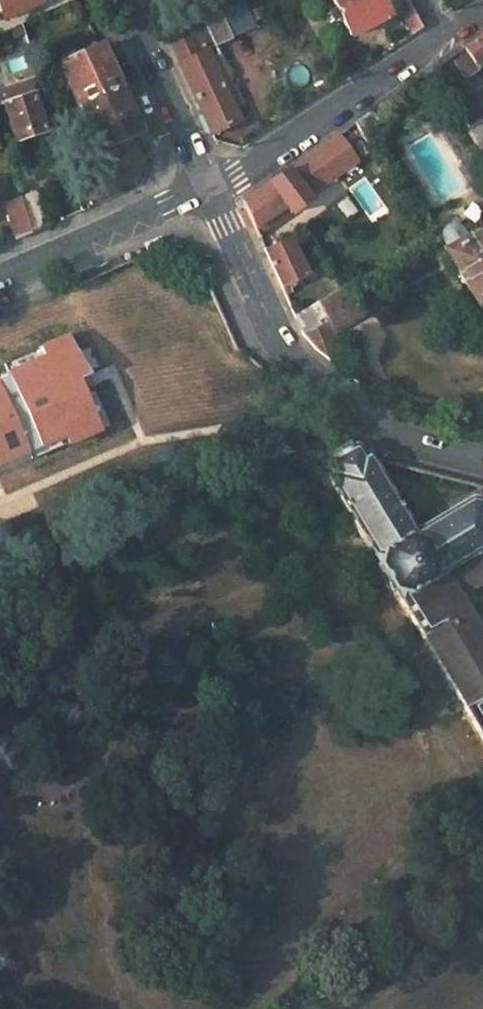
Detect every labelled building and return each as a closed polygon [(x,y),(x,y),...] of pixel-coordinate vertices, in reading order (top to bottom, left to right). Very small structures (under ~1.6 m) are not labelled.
[(39,0),(0,0),(0,10),(4,19),(40,3),(39,0)] [(345,39),(385,19),(377,0),(326,0),(345,39)] [(407,0),(405,0),(395,5),(402,19),(414,13),(407,0)] [(253,28),(241,2),(203,21),(213,44),(215,47),(232,40),(231,38),(253,28)] [(414,13),(402,19),(412,39),(423,32),(414,13)] [(203,21),(166,38),(177,61),(213,44),(203,21)] [(475,44),(445,65),(432,73),(475,148),(482,144),(482,124),(460,84),(470,78),(467,73),(473,68),(482,62),(482,39),(475,44)] [(221,83),(210,60),(219,56),(215,47),(213,44),(177,61),(195,102),(228,87),(225,81),(221,83)] [(120,90),(100,46),(59,65),(79,108),(120,90)] [(11,142),(51,128),(49,122),(45,110),(33,77),(0,90),(0,111),(11,142)] [(238,122),(225,92),(230,90),(228,87),(195,102),(210,135),(238,122)] [(120,90),(79,108),(98,152),(139,133),(120,90)] [(68,100),(45,110),(49,122),(72,111),(68,100)] [(354,126),(361,137),(377,126),(370,115),(354,126)] [(242,202),(254,229),(265,222),(276,215),(285,209),(288,213),(289,214),(315,197),(313,194),(368,157),(349,129),(242,202)] [(31,234),(48,226),(37,192),(18,198),(21,207),(31,234)] [(358,217),(347,200),(334,208),(345,225),(358,217)] [(21,207),(6,213),(16,240),(31,234),(21,207)] [(285,209),(276,215),(279,219),(288,213),(285,209)] [(269,229),(265,222),(254,229),(257,236),(269,229)] [(448,254),(477,305),(482,302),(482,234),(448,254)] [(146,242),(141,244),(144,252),(162,244),(159,237),(146,242)] [(264,252),(284,296),(290,293),(287,287),(304,278),(288,242),(264,252)] [(330,334),(362,316),(344,287),(339,289),(316,303),(326,324),(301,335),(303,341),(331,363),(340,351),(330,334)] [(292,317),(301,335),(326,324),(316,303),(292,317)] [(69,335),(41,347),(45,357),(8,373),(10,377),(0,382),(0,465),(31,452),(68,436),(71,443),(103,430),(83,384),(81,380),(92,375),(69,335)] [(45,357),(41,347),(6,365),(8,373),(45,357)] [(68,436),(31,452),(34,459),(71,443),(68,436)] [(482,553),(482,506),(479,500),(470,498),(414,531),(366,454),(362,456),(355,445),(350,446),(347,443),(327,455),(330,459),(325,464),(331,474),(325,477),(373,554),(372,555),(378,564),(376,566),(391,592),(394,591),(399,600),(400,599),(443,574),(482,553)] [(443,574),(452,592),(482,579),(482,553),(443,574)] [(482,741),(482,644),(452,592),(443,574),(400,599),(482,741)]
